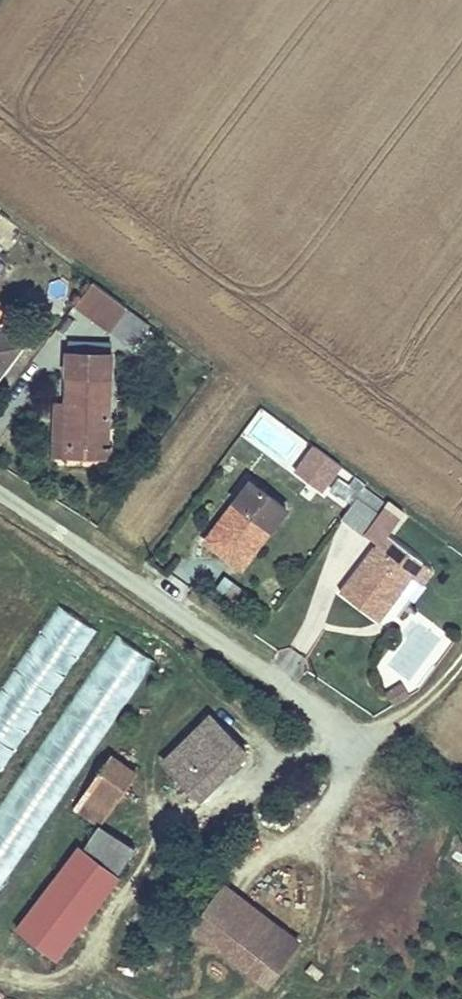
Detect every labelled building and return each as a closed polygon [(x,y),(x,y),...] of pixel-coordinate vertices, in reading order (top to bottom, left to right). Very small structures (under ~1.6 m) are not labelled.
[(96,281),(78,305),(113,331),(131,307),(96,281)] [(25,344),(0,325),(0,379),(25,344)] [(67,356),(65,412),(65,445),(95,446),(96,459),(113,459),(113,446),(105,445),(105,428),(112,428),(114,357),(67,356)] [(65,445),(65,412),(51,412),(50,459),(96,459),(95,446),(65,445)] [(252,434),(279,451),(292,429),(265,412),(252,434)] [(292,468),(322,491),(342,466),(312,442),(292,468)] [(250,482),(202,541),(242,573),(289,513),(250,482)] [(353,500),(338,523),(358,538),(373,516),(353,500)] [(375,627),(406,583),(418,568),(377,538),(333,596),(375,627)] [(418,568),(406,583),(416,590),(427,575),(418,568)] [(0,674),(0,767),(86,620),(45,596),(0,674)] [(145,650),(104,627),(0,805),(0,900),(145,650)] [(381,696),(389,709),(403,700),(394,687),(381,696)] [(229,731),(197,701),(154,743),(155,746),(183,778),(167,793),(186,814),(255,741),(236,724),(229,731)] [(136,773),(109,754),(81,795),(108,814),(136,773)] [(84,853),(120,880),(133,850),(98,828),(84,853)] [(84,853),(79,848),(15,930),(56,962),(120,880),(84,853)] [(298,941),(223,881),(188,925),(264,984),(298,941)]
